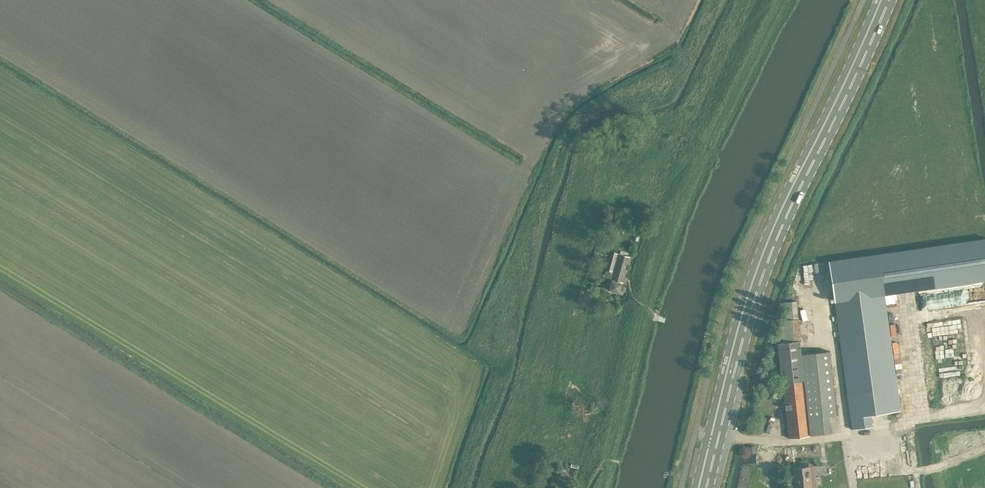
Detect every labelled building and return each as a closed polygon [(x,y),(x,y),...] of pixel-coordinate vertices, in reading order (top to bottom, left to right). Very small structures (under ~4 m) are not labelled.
[(880,253),(885,294),(984,280),(984,239),(880,253)] [(619,291),(627,265),(630,254),(619,251),(612,278),(609,288),(619,291)] [(901,410),(885,294),(880,253),(829,259),(850,417),(858,416),(859,421),(869,420),(868,414),(901,410)] [(829,415),(837,414),(830,350),(802,353),(796,299),(784,301),(786,318),(781,319),(783,341),(778,341),(782,382),(783,382),(789,437),(810,435),(810,434),(831,431),(829,415)] [(811,466),(793,468),(794,477),(794,478),(795,487),(814,487),(811,466)] [(567,487),(569,482),(560,477),(558,482),(553,480),(550,487),(567,487)]
